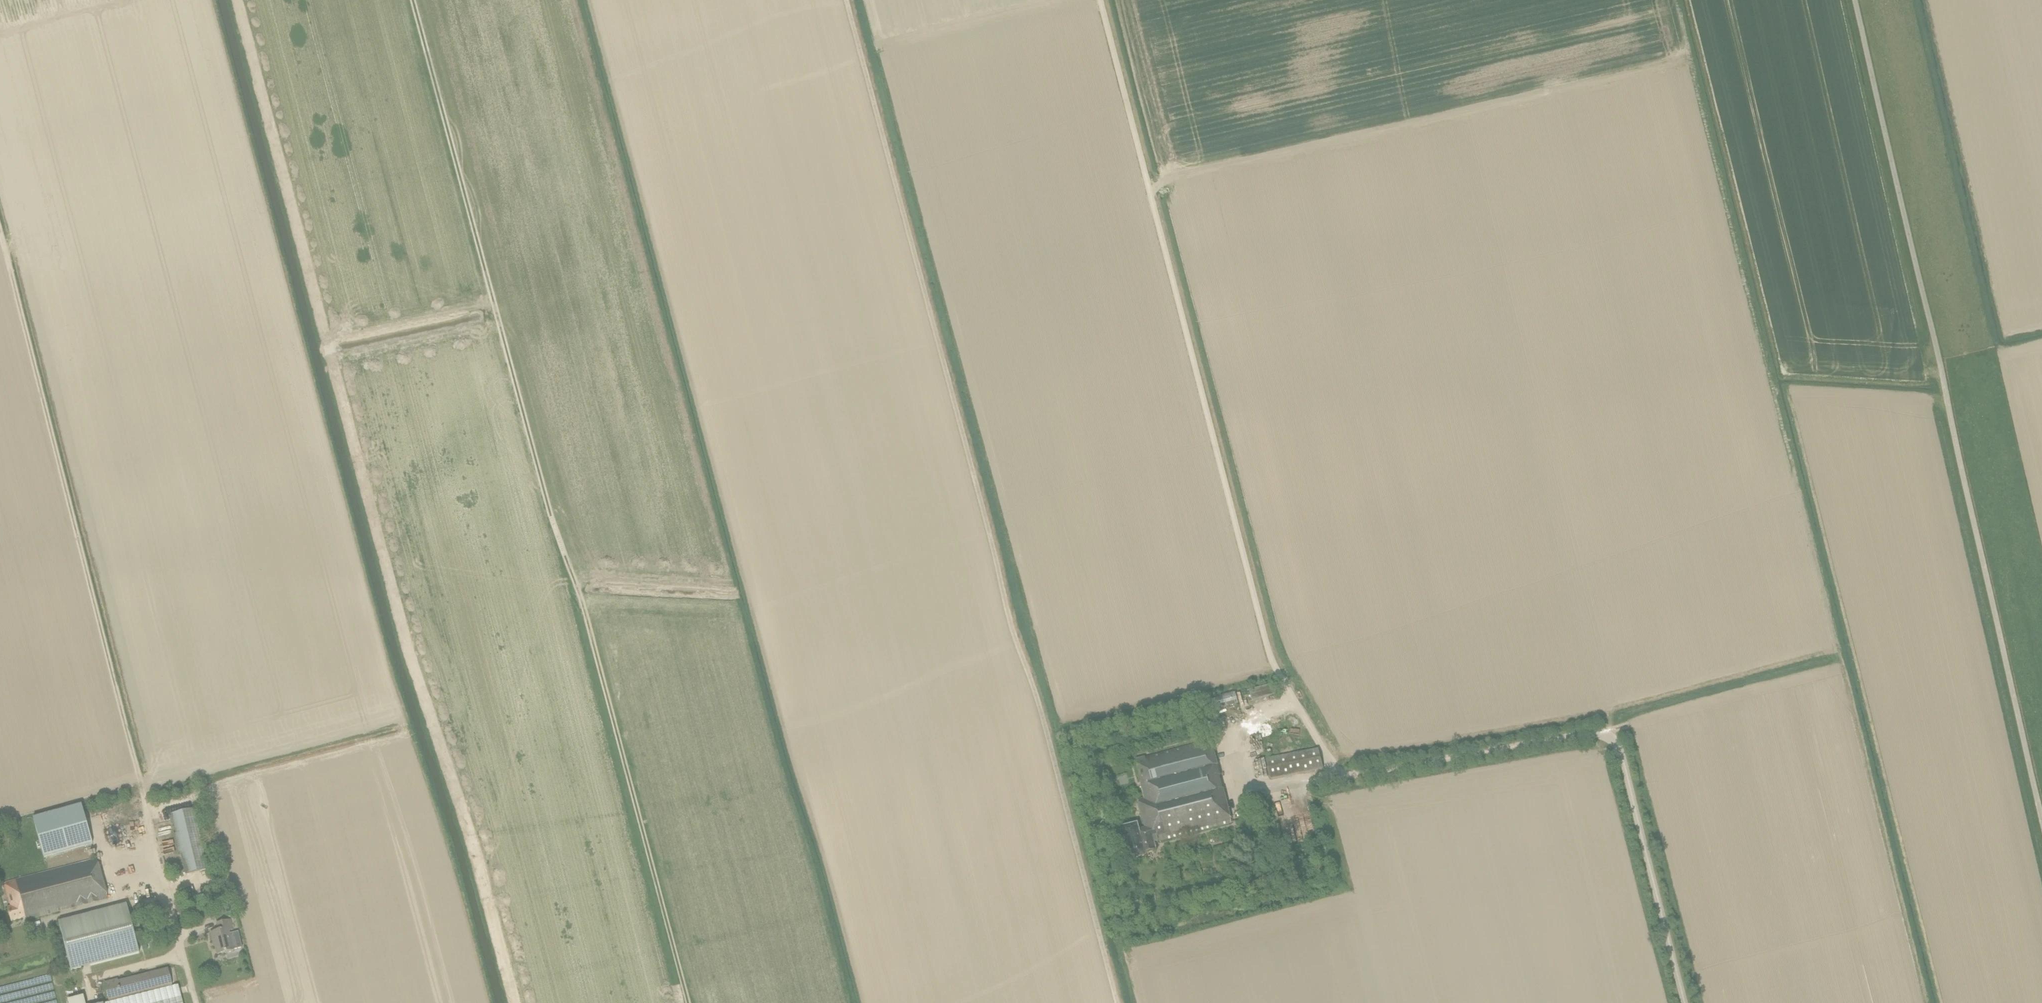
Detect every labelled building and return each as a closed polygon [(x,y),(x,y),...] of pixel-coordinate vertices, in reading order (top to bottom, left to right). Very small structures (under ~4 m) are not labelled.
[(1278,693),(1275,683),(1250,689),(1252,700),(1278,693)] [(1212,708),(1238,703),(1236,693),(1210,698),(1212,708)] [(1141,828),(1139,823),(1122,827),(1131,859),(1148,855),(1147,853),(1158,850),(1156,842),(1233,822),(1212,739),(1135,759),(1145,797),(1139,799),(1147,827),(1141,828)] [(1322,768),(1319,748),(1266,759),(1270,778),(1322,768)] [(1132,802),(1130,794),(1118,796),(1119,804),(1132,802)] [(199,798),(167,806),(189,895),(221,887),(199,798)] [(33,817),(44,857),(92,844),(81,803),(33,817)] [(108,898),(97,858),(5,883),(12,906),(8,907),(11,920),(25,917),(26,919),(108,898)] [(59,921),(72,970),(139,952),(126,903),(59,921)] [(233,929),(230,919),(217,922),(219,929),(211,931),(215,946),(216,946),(218,954),(233,950),(228,930),(233,929)] [(179,984),(109,1002),(104,1002),(183,1002),(179,984)]
